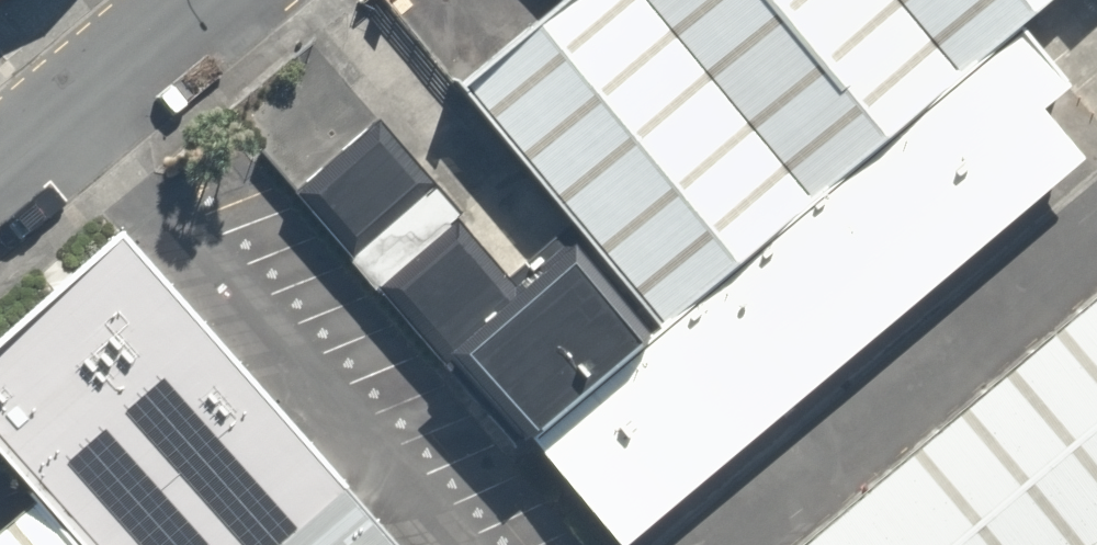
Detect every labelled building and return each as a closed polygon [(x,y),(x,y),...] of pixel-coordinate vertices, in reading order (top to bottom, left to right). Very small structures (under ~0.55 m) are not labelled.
[(1047,0),(551,0),(449,85),(574,233),(655,329),(1015,27),(1047,0)] [(655,329),(520,441),(608,544),(615,544),(1077,158),(1035,108),(1063,85),(1015,27),(655,329)] [(427,356),(439,346),(509,287),(368,120),(286,189),(427,356)] [(520,441),(655,329),(574,233),(509,287),(439,346),(520,441)] [(113,235),(0,334),(0,459),(76,544),(391,544),(113,235)] [(1096,542),(1096,290),(794,544),(1093,544),(1096,542)] [(32,507),(0,533),(0,544),(64,544),(32,507)]
